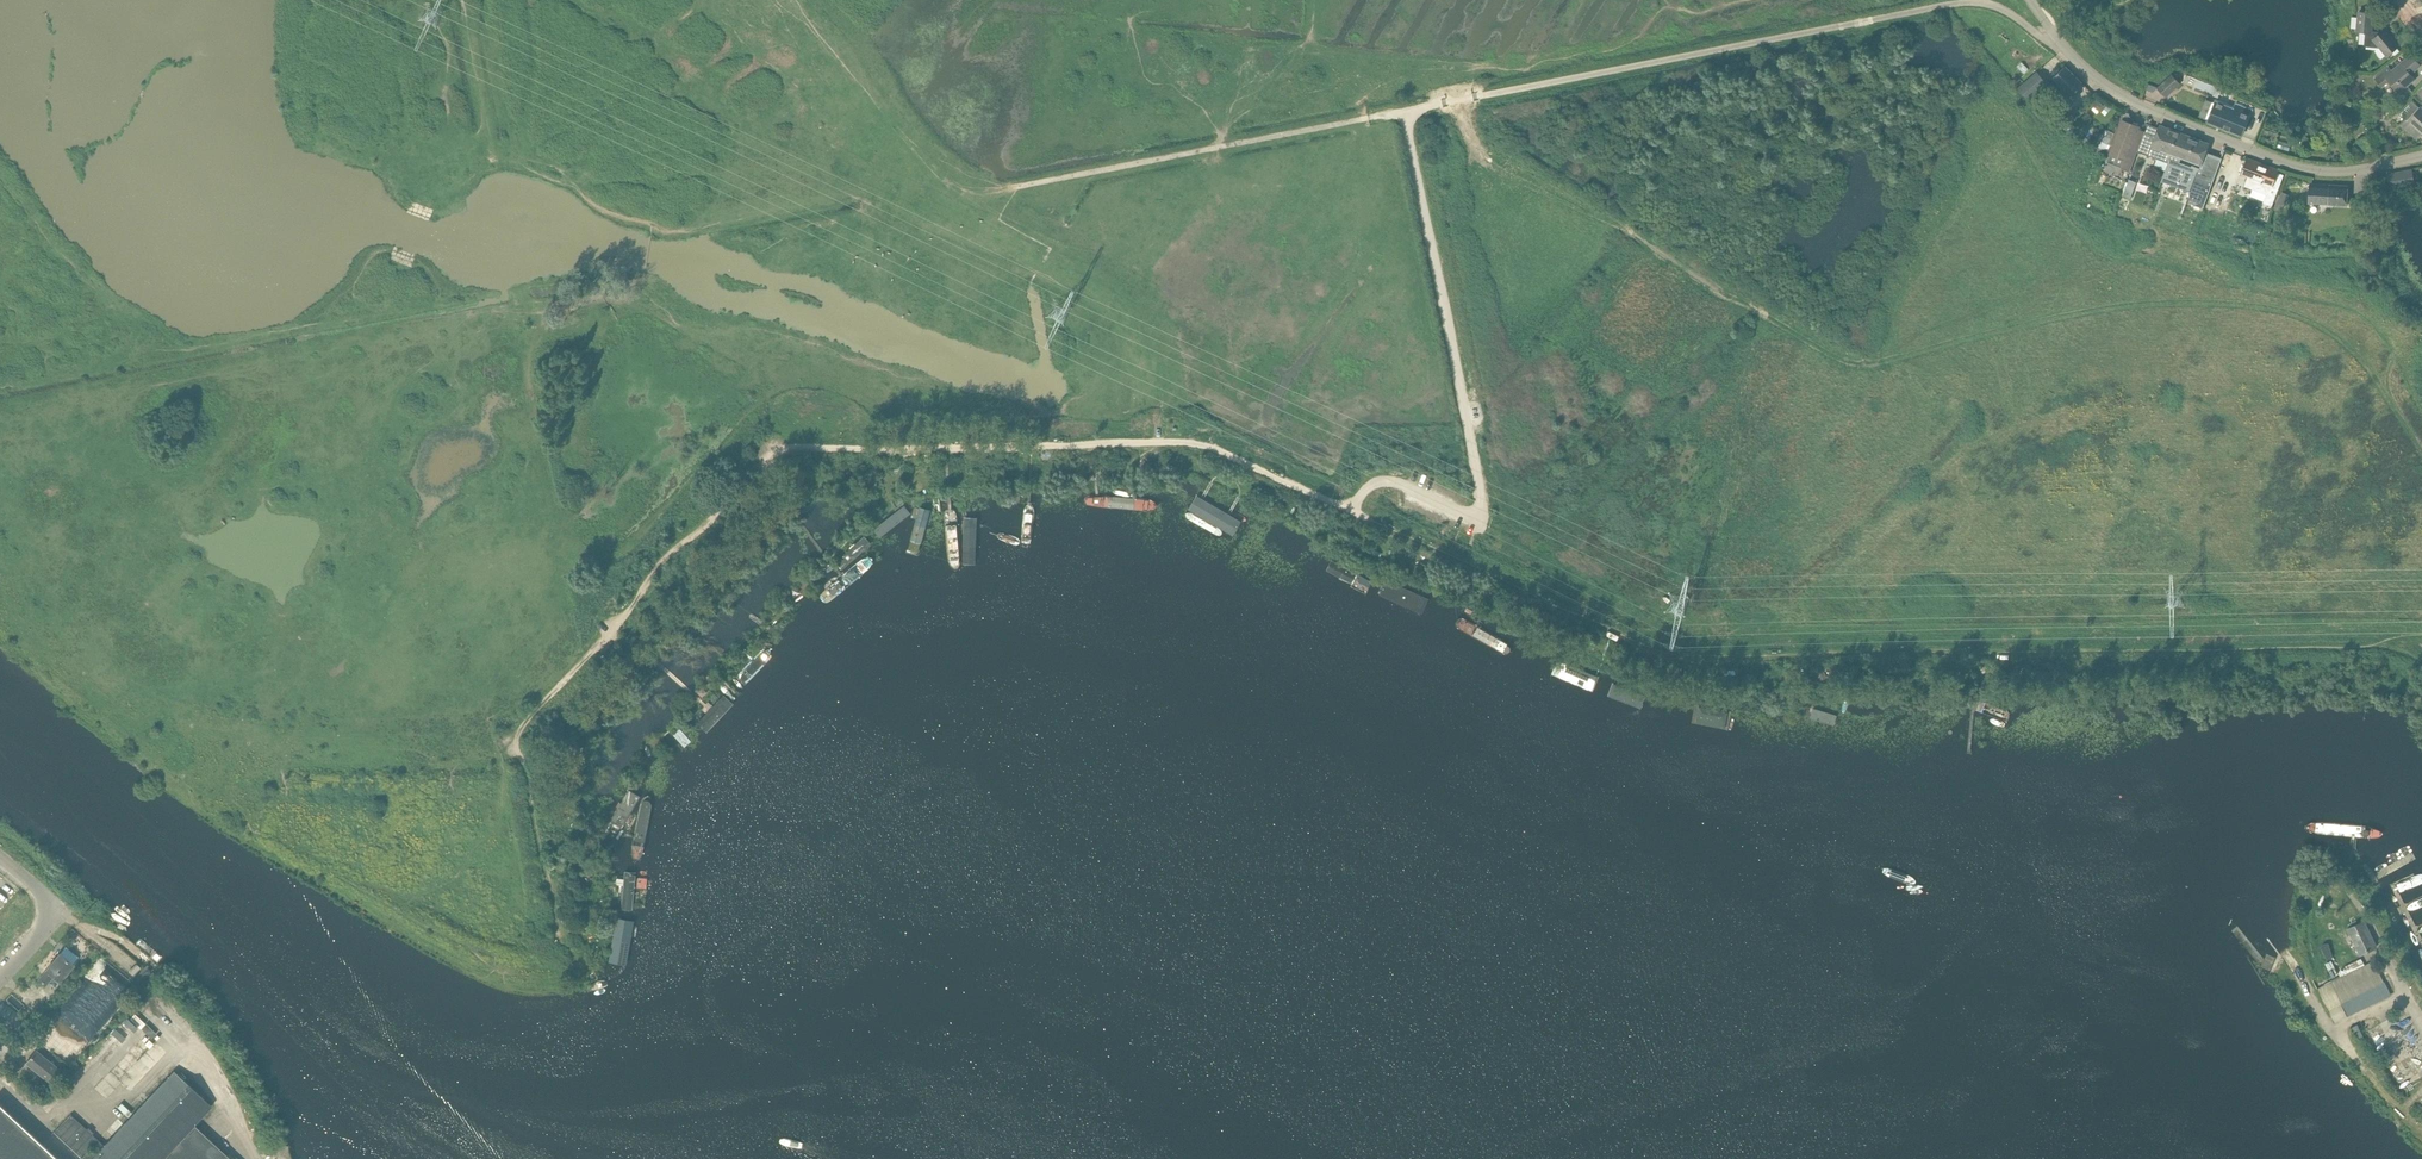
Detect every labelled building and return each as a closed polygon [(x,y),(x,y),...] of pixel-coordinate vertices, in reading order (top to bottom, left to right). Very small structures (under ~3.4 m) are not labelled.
[(2360,12),(2358,29),(2357,31),(2367,32),(2365,46),(2379,46),(2387,56),(2400,45),(2394,37),(2392,38),(2385,29),(2381,32),(2371,31),(2373,12),(2360,12)] [(2421,66),(2411,54),(2397,66),(2398,67),(2393,72),(2389,67),(2375,78),(2382,87),(2389,81),(2399,93),(2415,79),(2411,74),(2421,66)] [(2048,83),(2037,72),(2020,89),(2031,100),(2048,83)] [(2158,87),(2157,88),(2165,97),(2180,84),(2172,75),(2158,87)] [(2149,84),(2147,90),(2153,92),(2157,88),(2158,87),(2149,84)] [(2095,97),(2089,104),(2098,112),(2104,105),(2095,97)] [(2206,99),(2199,117),(2208,120),(2207,122),(2242,136),(2252,111),(2236,104),(2234,109),(2215,102),(2215,103),(2206,99)] [(2401,114),(2421,134),(2421,108),(2421,106),(2420,107),(2413,101),(2401,114)] [(2121,125),(2104,170),(2124,178),(2127,170),(2130,171),(2145,132),(2138,129),(2139,126),(2128,122),(2130,116),(2125,114),(2121,125)] [(2063,118),(2059,124),(2070,132),(2075,127),(2063,118)] [(2337,123),(2325,134),(2332,141),(2344,130),(2337,123)] [(2139,149),(2138,151),(2140,152),(2140,153),(2147,155),(2149,155),(2149,156),(2168,163),(2169,160),(2171,154),(2179,132),(2160,125),(2159,128),(2148,124),(2139,149)] [(2165,171),(2161,180),(2175,186),(2176,187),(2176,186),(2190,191),(2199,168),(2192,165),(2191,166),(2179,162),(2181,157),(2201,164),(2202,161),(2209,143),(2179,132),(2171,154),(2169,160),(2168,163),(2165,171)] [(2100,133),(2095,145),(2107,150),(2109,151),(2114,139),(2113,138),(2102,134),(2100,133)] [(2381,147),(2372,133),(2358,142),(2367,156),(2381,147)] [(2191,192),(2187,200),(2204,206),(2212,184),(2222,158),(2208,153),(2205,161),(2202,161),(2201,164),(2199,168),(2190,191),(2191,192)] [(2247,158),(2241,174),(2247,177),(2244,186),(2253,189),(2250,196),(2263,201),(2263,203),(2272,206),(2279,188),(2284,174),(2278,172),(2279,170),(2247,158)] [(2411,169),(2399,172),(2402,186),(2414,184),(2413,179),(2412,173),(2411,169)] [(2129,179),(2123,195),(2130,198),(2137,182),(2129,179)] [(2347,205),(2348,186),(2309,184),(2308,203),(2347,205)] [(2276,202),(2273,209),(2281,213),(2289,195),(2282,191),(2280,195),(2276,202)] [(1155,502),(1153,485),(1096,492),(1073,496),(1075,512),(1155,502)] [(1245,517),(1195,489),(1187,504),(1237,532),(1245,517)] [(896,571),(909,575),(926,501),(915,498),(896,571)] [(1029,500),(1021,500),(1024,547),(1040,546),(1037,499),(1029,500)] [(962,553),(958,506),(950,507),(943,508),(949,574),(963,572),(962,553)] [(975,559),(987,558),(982,511),(972,512),(975,559)] [(1330,548),(1322,563),(1353,579),(1360,564),(1330,548)] [(815,597),(824,608),(879,565),(871,554),(815,597)] [(1449,606),(1405,583),(1397,598),(1442,621),(1449,606)] [(1515,646),(1457,612),(1448,626),(1507,660),(1515,646)] [(746,683),(774,655),(766,647),(738,675),(746,683)] [(1610,680),(1604,695),(1606,696),(1643,710),(1649,694),(1610,680)] [(1793,717),(1796,694),(1788,694),(1787,717),(1793,717)] [(704,730),(733,703),(725,695),(696,722),(704,730)] [(1959,702),(1954,714),(1999,735),(2005,723),(1959,702)] [(628,785),(600,832),(613,839),(641,793),(628,785)] [(638,890),(632,927),(647,929),(653,892),(638,890)] [(2377,946),(2364,920),(2347,929),(2360,954),(2377,946)] [(2322,944),(2325,957),(2333,955),(2331,942),(2322,944)] [(46,970),(39,980),(45,985),(53,976),(59,981),(73,964),(73,963),(78,956),(66,946),(60,953),(59,954),(46,970)] [(0,1007),(0,1021),(19,1036),(30,1023),(4,1002),(0,1007)] [(60,1132),(88,1158),(160,1158),(194,1124),(211,1105),(145,1042),(60,1132)] [(26,1062),(49,1081),(59,1069),(35,1050),(26,1062)] [(0,1105),(0,1158),(58,1158),(0,1105)] [(209,1134),(221,1145),(231,1134),(208,1113),(202,1118),(214,1129),(209,1134)] [(160,1158),(231,1158),(194,1124),(160,1158)]
